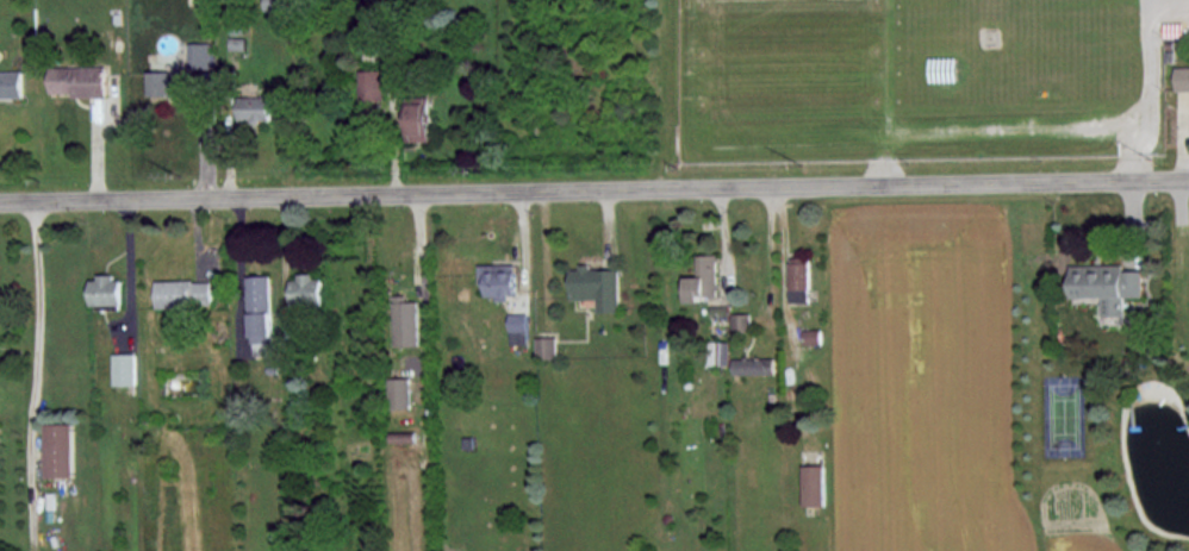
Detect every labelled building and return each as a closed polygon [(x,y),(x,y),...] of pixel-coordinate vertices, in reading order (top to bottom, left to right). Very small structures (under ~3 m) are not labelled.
[(288,12),(287,0),(265,0),(266,12),(288,12)] [(228,49),(243,50),(243,39),(228,39),(228,49)] [(188,43),(188,68),(210,68),(210,42),(188,43)] [(71,97),(106,96),(106,66),(48,67),(49,93),(71,93),(71,97)] [(1188,90),(1188,67),(1174,67),(1175,90),(1188,90)] [(0,71),(0,97),(24,97),(23,70),(0,71)] [(148,71),(148,96),(188,95),(187,70),(148,71)] [(358,70),(358,101),(383,100),(382,70),(358,70)] [(269,121),(270,96),(239,96),(238,121),(269,121)] [(429,141),(430,104),(407,103),(406,140),(429,141)] [(696,255),(697,276),(686,277),(686,300),(716,300),(716,254),(696,255)] [(809,257),(789,257),(789,303),(810,303),(809,257)] [(518,295),(518,264),(482,265),(482,276),(485,276),(485,299),(509,298),(509,295),(518,295)] [(1143,296),(1142,270),(1123,271),(1123,264),(1070,265),(1070,297),(1102,296),(1102,316),(1124,316),(1124,297),(1143,296)] [(570,268),(571,300),(598,299),(598,312),(620,311),(619,267),(570,268)] [(252,354),(270,354),(270,343),(273,343),(271,275),(249,276),(252,354)] [(292,277),(293,305),(324,304),(323,276),(292,277)] [(91,305),(122,305),(122,277),(90,277),(91,305)] [(211,280),(156,281),(156,307),(212,306),(211,280)] [(419,301),(407,301),(407,295),(394,295),(395,346),(420,345),(419,301)] [(511,344),(530,344),(529,313),(510,313),(511,344)] [(732,333),(750,332),(749,313),(732,314),(732,333)] [(820,344),(820,329),(803,329),(804,344),(820,344)] [(558,337),(538,337),(537,358),(557,358),(558,337)] [(114,354),(114,385),(136,384),(136,353),(114,354)] [(733,358),(733,374),(774,374),(774,357),(733,358)] [(410,378),(389,378),(389,409),(411,409),(410,378)] [(74,477),(73,423),(45,423),(46,478),(74,477)] [(824,465),(803,465),(804,506),(825,505),(824,465)]
